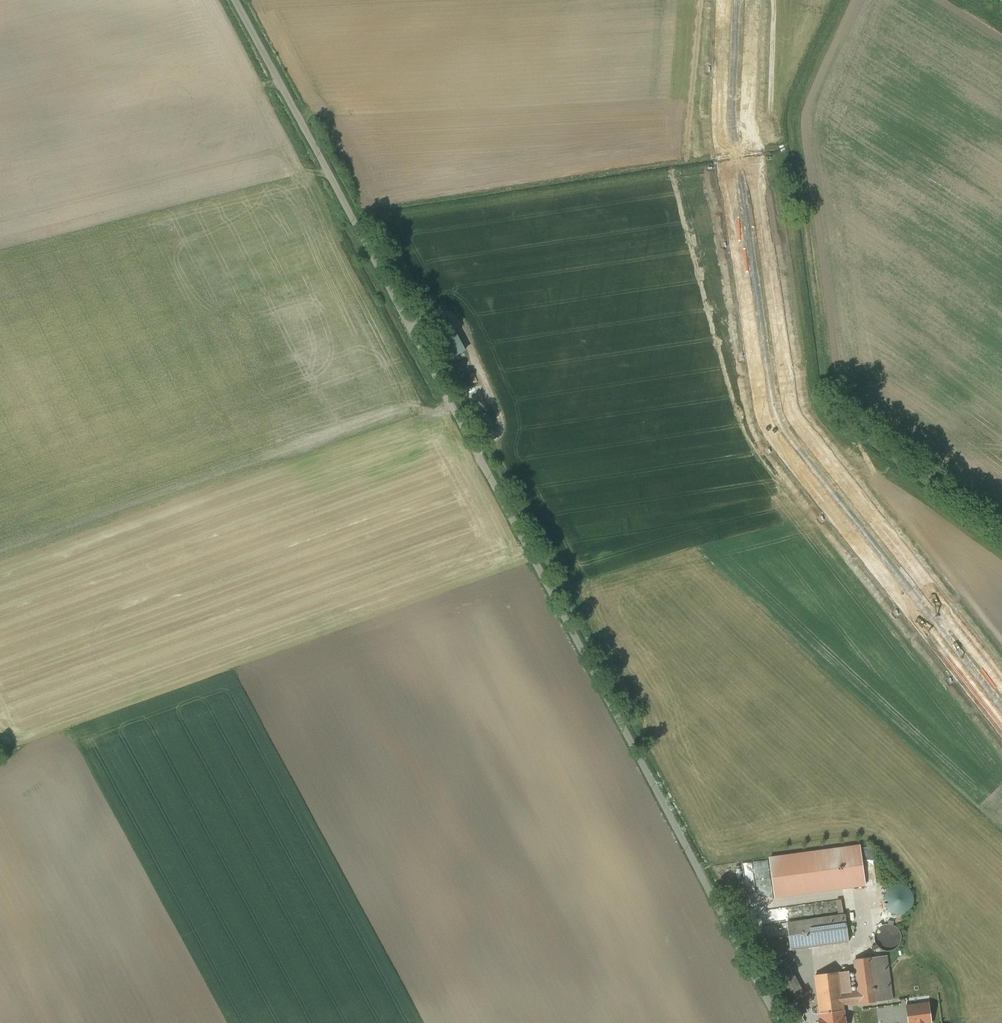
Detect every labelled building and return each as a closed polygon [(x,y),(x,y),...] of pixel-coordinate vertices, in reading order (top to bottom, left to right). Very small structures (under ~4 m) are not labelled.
[(453,359),(467,351),(450,321),(436,329),(453,359)] [(769,855),(775,898),(866,885),(860,843),(769,855)] [(887,887),(888,912),(914,910),(913,885),(887,887)] [(809,904),(794,904),(794,917),(809,917),(809,904)] [(845,914),(788,922),(792,949),(849,942),(845,914)] [(750,915),(743,918),(746,925),(753,923),(750,915)] [(900,943),(901,937),(900,932),(897,928),(893,925),(888,924),(882,925),(878,928),(875,933),(874,938),(875,943),(878,947),(883,950),(888,951),(893,950),(898,947),(900,943)] [(886,956),(871,958),(877,1002),(892,1000),(886,956)] [(871,958),(854,960),(858,991),(860,1002),(860,1004),(877,1002),(871,958)] [(815,976),(820,1014),(821,1022),(845,1022),(842,1004),(841,994),(839,972),(815,976)] [(841,994),(842,1004),(860,1002),(858,991),(841,994)] [(803,1004),(791,1011),(795,1017),(800,1014),(807,1011),(803,1004)] [(909,1022),(932,1022),(930,1004),(907,1006),(909,1022)] [(795,1017),(798,1022),(801,1022),(804,1022),(800,1014),(795,1017)]
